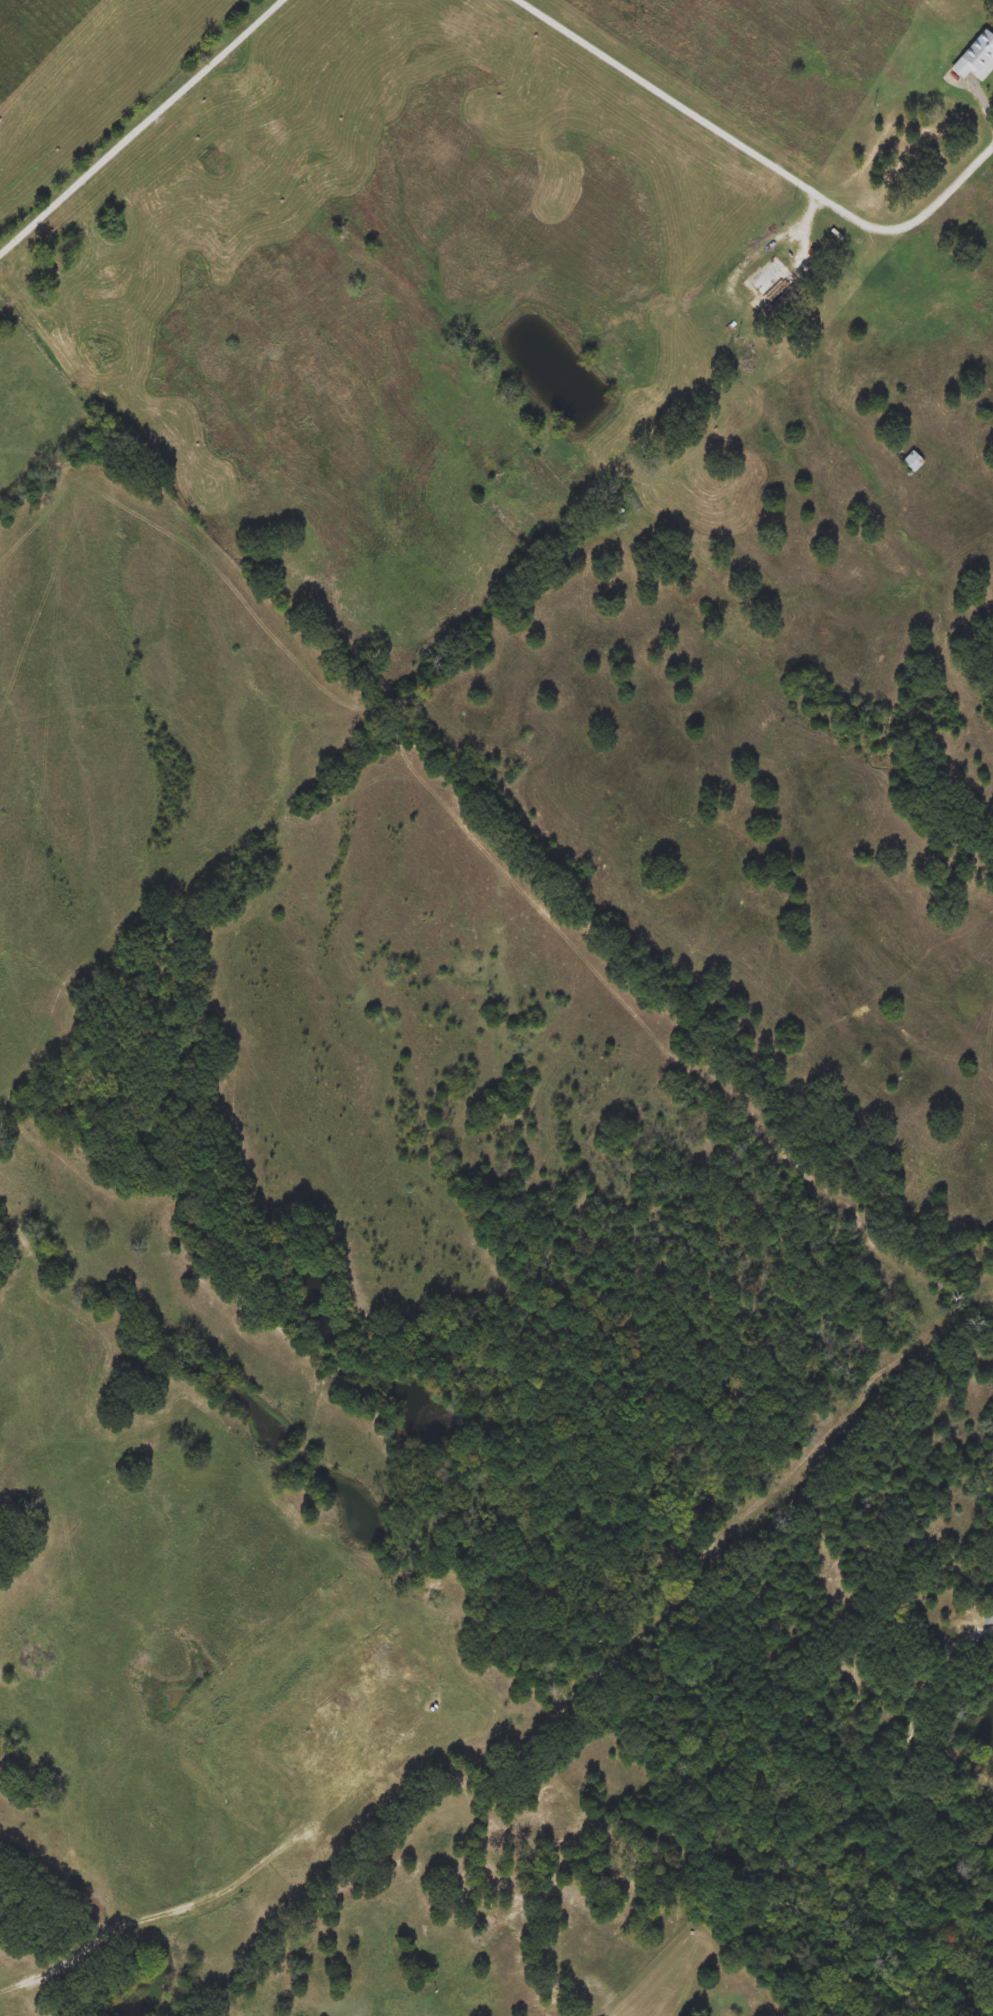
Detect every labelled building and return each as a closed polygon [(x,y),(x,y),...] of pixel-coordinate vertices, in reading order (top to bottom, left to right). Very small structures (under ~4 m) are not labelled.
[(981,29),(992,38),(992,68),(981,84),(968,74),(964,80),(950,71),(981,29)] [(797,278),(770,304),(750,284),(777,258),(797,278)] [(926,462),(915,474),(903,462),(914,451),(926,462)] [(982,1605),(992,1605),(992,1623),(982,1623),(982,1605)]
